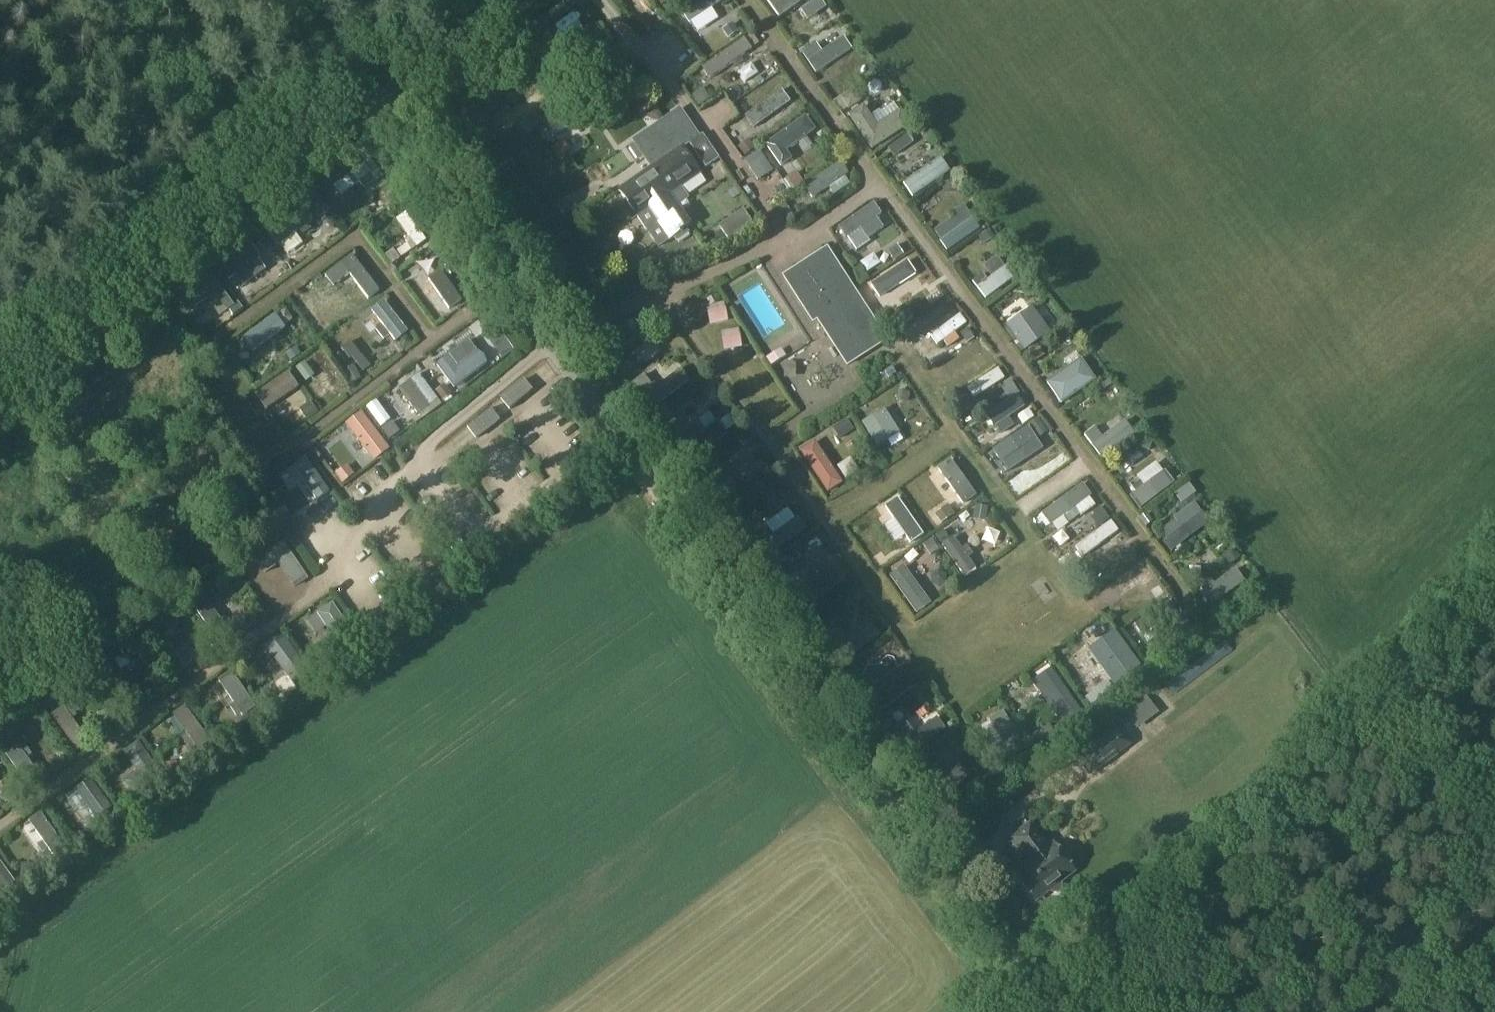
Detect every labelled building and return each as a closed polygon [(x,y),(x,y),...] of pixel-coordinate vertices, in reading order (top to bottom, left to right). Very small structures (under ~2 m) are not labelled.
[(736,5),(732,0),(689,0),(684,4),(696,19),(712,7),(720,17),(736,5)] [(779,17),(803,0),(767,0),(779,17)] [(816,74),(851,49),(843,38),(821,53),(816,44),(802,54),(816,74)] [(742,39),(701,68),(709,80),(750,50),(742,39)] [(857,86),(827,103),(833,113),(863,96),(857,86)] [(781,91),(745,117),(753,128),(789,102),(781,91)] [(861,136),(871,151),(910,124),(900,109),(878,125),(865,105),(848,116),(862,136),(861,136)] [(703,134),(695,139),(677,112),(623,148),(628,155),(635,150),(649,170),(617,192),(645,232),(656,224),(668,241),(688,227),(666,196),(697,174),(680,149),(690,143),(707,168),(720,159),(703,134)] [(786,151),(815,130),(805,116),(766,144),(782,166),(791,160),(786,151)] [(563,140),(551,148),(558,159),(570,150),(563,140)] [(875,154),(886,174),(911,160),(900,140),(875,154)] [(939,158),(902,184),(912,198),(948,172),(939,158)] [(839,162),(803,187),(812,199),(848,174),(839,162)] [(363,164),(333,186),(341,196),(359,182),(363,188),(375,180),(363,164)] [(761,166),(745,176),(758,194),(773,184),(761,166)] [(876,217),(880,214),(873,204),(838,228),(845,238),(859,228),(866,238),(882,227),(876,217)] [(305,209),(268,235),(276,246),(313,221),(306,210),(305,209)] [(405,214),(396,221),(416,248),(426,241),(405,214)] [(972,218),(939,241),(946,251),(979,228),(972,218)] [(948,268),(981,243),(973,232),(940,257),(948,268)] [(225,265),(224,266),(230,276),(259,255),(252,246),(225,265)] [(296,248),(278,260),(286,271),(303,259),(296,248)] [(915,248),(862,282),(881,311),(933,277),(915,248)] [(847,367),(885,343),(826,250),(783,278),(812,323),(816,320),(847,367)] [(341,262),(326,274),(334,285),(350,273),(369,298),(380,290),(352,254),(341,262)] [(447,263),(417,285),(424,294),(426,298),(457,277),(447,263)] [(1007,266),(977,288),(985,299),(1015,276),(1007,266)] [(249,302),(265,295),(259,282),(244,288),(249,302)] [(337,285),(325,292),(343,323),(355,316),(337,285)] [(191,312),(206,302),(197,290),(169,309),(190,339),(203,330),(191,312)] [(928,301),(899,321),(906,331),(935,311),(928,301)] [(384,303),(373,312),(382,324),(376,329),(385,340),(391,335),(396,341),(407,333),(384,303)] [(710,327),(728,323),(723,304),(704,309),(710,327)] [(1031,308),(1005,325),(1023,352),(1049,334),(1031,308)] [(223,320),(230,331),(241,324),(234,313),(223,320)] [(275,314),(242,338),(252,352),(285,327),(275,314)] [(959,315),(930,336),(937,345),(966,323),(959,315)] [(962,330),(929,350),(936,360),(968,340),(962,330)] [(723,353),(741,350),(738,331),(720,334),(723,353)] [(506,339),(494,348),(502,358),(514,350),(506,339)] [(351,340),(344,345),(363,371),(370,366),(351,340)] [(454,389),(486,364),(477,352),(457,367),(448,356),(436,365),(454,389)] [(648,354),(631,366),(639,377),(656,365),(648,354)] [(1080,359),(1046,383),(1061,404),(1095,381),(1080,359)] [(773,382),(786,371),(781,364),(767,374),(773,382)] [(997,369),(967,389),(973,399),(1004,379),(997,369)] [(643,375),(631,384),(651,410),(688,381),(680,370),(654,390),(643,375)] [(288,371),(255,394),(266,409),(299,386),(288,371)] [(417,373),(397,388),(421,419),(441,404),(417,373)] [(1017,396),(988,416),(994,425),(1023,406),(1017,396)] [(393,434),(409,422),(391,397),(374,409),(393,434)] [(305,430),(315,422),(298,399),(287,407),(305,430)] [(884,409),(861,423),(877,447),(899,433),(884,409)] [(360,411),(344,423),(372,460),(388,448),(360,411)] [(1124,421),(1091,446),(1101,459),(1134,434),(1124,421)] [(719,423),(682,447),(691,462),(729,438),(719,423)] [(1028,427),(1000,445),(1007,455),(1034,437),(1028,427)] [(832,441),(836,452),(852,445),(847,434),(832,441)] [(814,442),(799,451),(827,493),(842,483),(814,442)] [(304,457),(292,466),(315,500),(328,492),(304,457)] [(997,458),(984,467),(992,478),(1005,470),(997,458)] [(950,459),(937,468),(962,504),(975,495),(950,459)] [(1050,465),(1021,480),(1027,492),(1056,476),(1050,465)] [(729,510),(767,482),(757,468),(734,486),(721,469),(707,480),(729,510)] [(1164,471),(1129,497),(1139,510),(1173,484),(1164,471)] [(1081,485),(1041,515),(1049,526),(1090,496),(1081,485)] [(896,500),(885,508),(910,543),(921,536),(896,500)] [(1201,512),(1162,542),(1170,553),(1209,522),(1201,512)] [(797,516),(764,540),(773,552),(805,528),(797,516)] [(1110,521),(1075,548),(1082,557),(1117,531),(1110,521)] [(899,558),(910,550),(891,523),(879,531),(899,558)] [(953,538),(941,546),(963,577),(975,569),(953,538)] [(984,541),(977,555),(991,561),(997,547),(984,541)] [(283,542),(256,560),(265,573),(279,564),(295,588),(308,579),(283,542)] [(824,558),(787,584),(805,611),(843,584),(824,558)] [(1141,562),(1113,581),(1120,591),(1148,571),(1141,562)] [(916,614),(930,604),(903,567),(889,577),(916,614)] [(1235,569),(1200,595),(1209,607),(1244,582),(1235,569)] [(274,596),(285,588),(278,578),(267,586),(274,596)] [(203,594),(191,602),(220,644),(232,635),(203,594)] [(1168,601),(1134,625),(1141,635),(1175,612),(1168,601)] [(331,604),(317,614),(331,634),(317,643),(327,658),(355,639),(331,604)] [(870,624),(836,651),(845,662),(879,635),(870,624)] [(1116,633),(1089,653),(1113,685),(1140,665),(1116,633)] [(281,637),(266,649),(296,688),(312,676),(281,637)] [(1061,669),(1089,698),(1100,688),(1072,659),(1061,669)] [(898,666),(884,677),(875,665),(849,684),(859,697),(866,692),(881,713),(914,688),(898,666)] [(1061,713),(1075,704),(1051,669),(1037,678),(1061,713)] [(218,680),(218,681),(242,716),(255,708),(230,672),(218,680)] [(1145,695),(1123,712),(1136,729),(1158,713),(1145,695)] [(64,707),(52,715),(55,719),(76,750),(77,751),(89,743),(88,742),(66,711),(64,707)] [(184,707),(173,715),(175,718),(197,749),(198,750),(209,742),(184,707)] [(1002,712),(988,720),(1002,742),(994,748),(1003,762),(1025,748),(1002,712)] [(909,755),(944,730),(936,718),(914,734),(904,720),(891,730),(909,755)] [(1113,722),(1071,754),(1089,777),(1131,745),(1113,722)] [(134,796),(162,777),(137,743),(123,753),(136,772),(123,781),(134,796)] [(17,747),(5,755),(28,787),(40,778),(17,747)] [(951,753),(925,773),(946,801),(972,782),(951,753)] [(89,778),(77,787),(100,817),(111,808),(89,778)] [(40,812),(28,821),(53,856),(65,848),(40,812)] [(1015,873),(1035,900),(1049,890),(1052,892),(1056,893),(1060,890),(1061,886),(1060,882),(1057,878),(1071,868),(1053,844),(1048,849),(1030,825),(1011,839),(1023,855),(1025,854),(1030,862),(1015,873)] [(3,891),(14,883),(0,863),(0,888),(3,891)]
